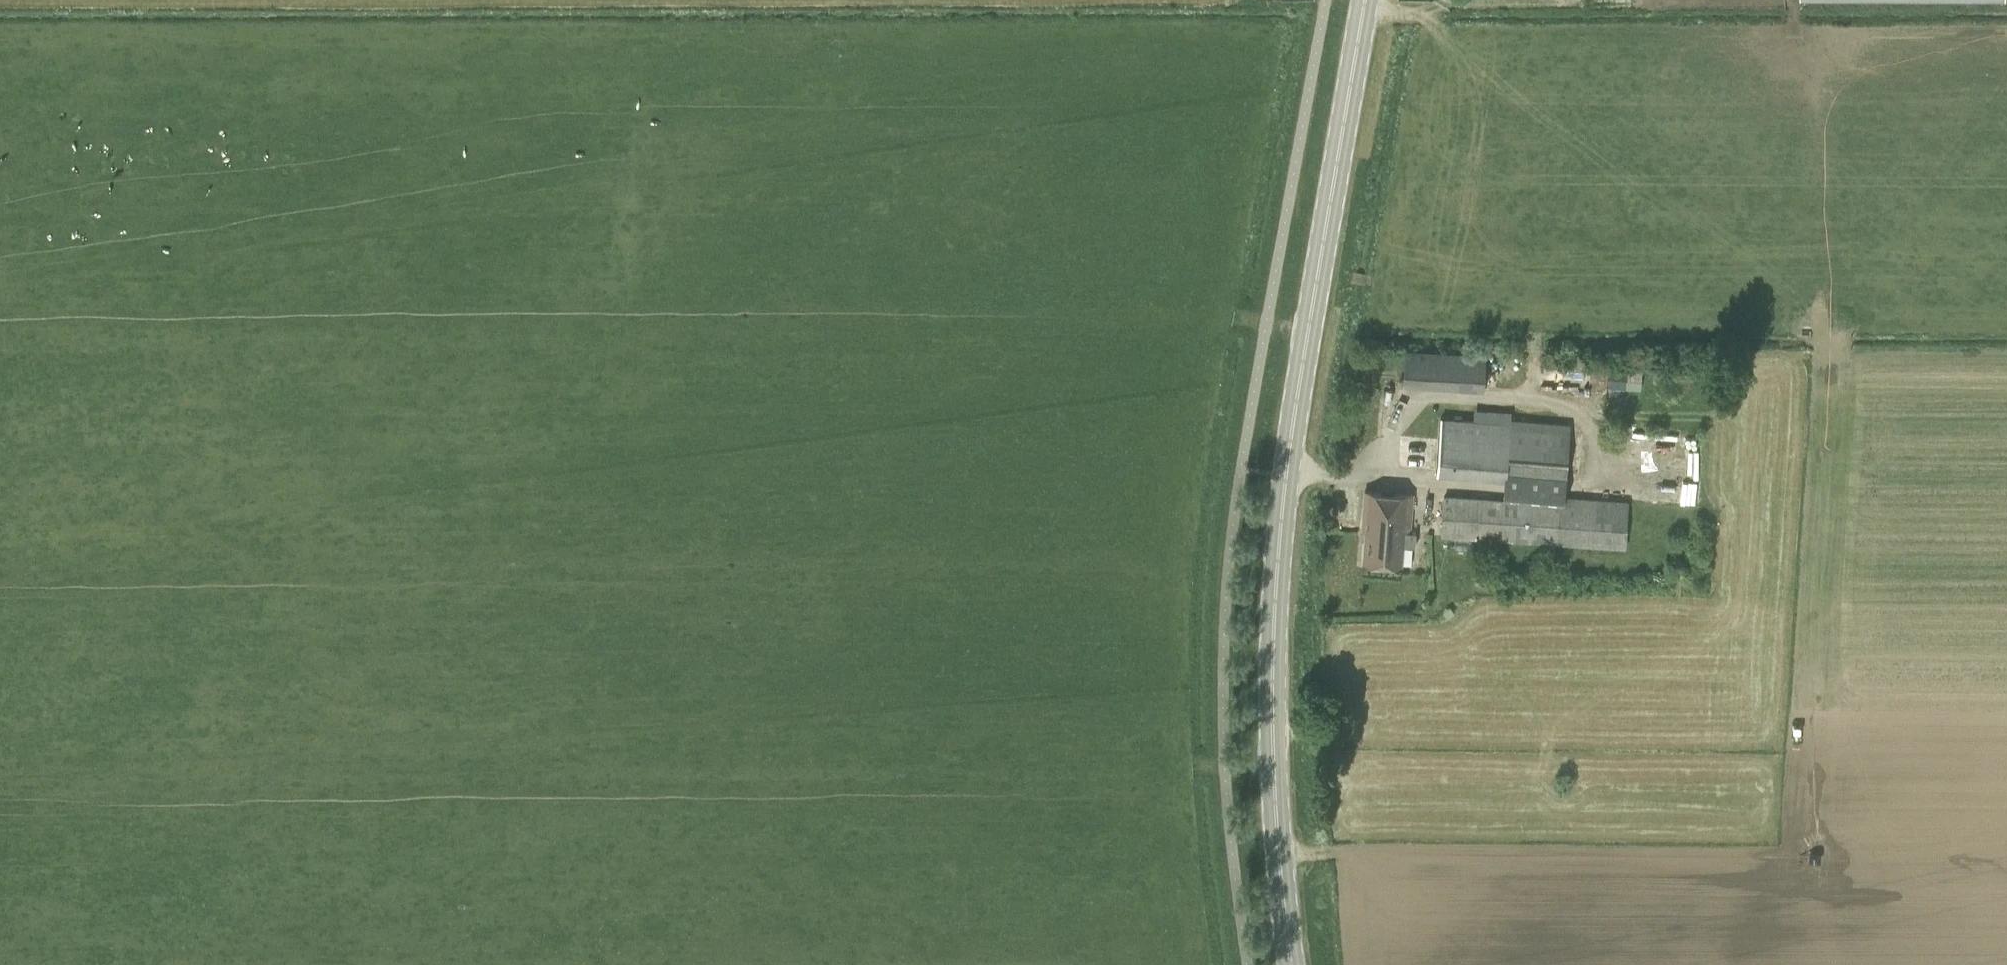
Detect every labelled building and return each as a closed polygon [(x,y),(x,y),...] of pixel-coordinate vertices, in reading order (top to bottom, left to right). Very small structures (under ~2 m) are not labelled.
[(1401,384),(1482,388),(1484,354),(1403,349),(1401,384)] [(1642,367),(1609,366),(1608,386),(1641,387),(1642,367)] [(1624,547),(1627,501),(1562,497),(1568,424),(1509,419),(1509,424),(1439,418),(1434,473),(1505,479),(1503,501),(1444,497),(1441,535),(1454,535),(1453,547),(1470,548),(1471,537),(1624,547)] [(1400,563),(1402,545),(1414,546),(1415,531),(1409,531),(1412,494),(1365,491),(1362,530),(1365,530),(1363,561),(1400,563)]
